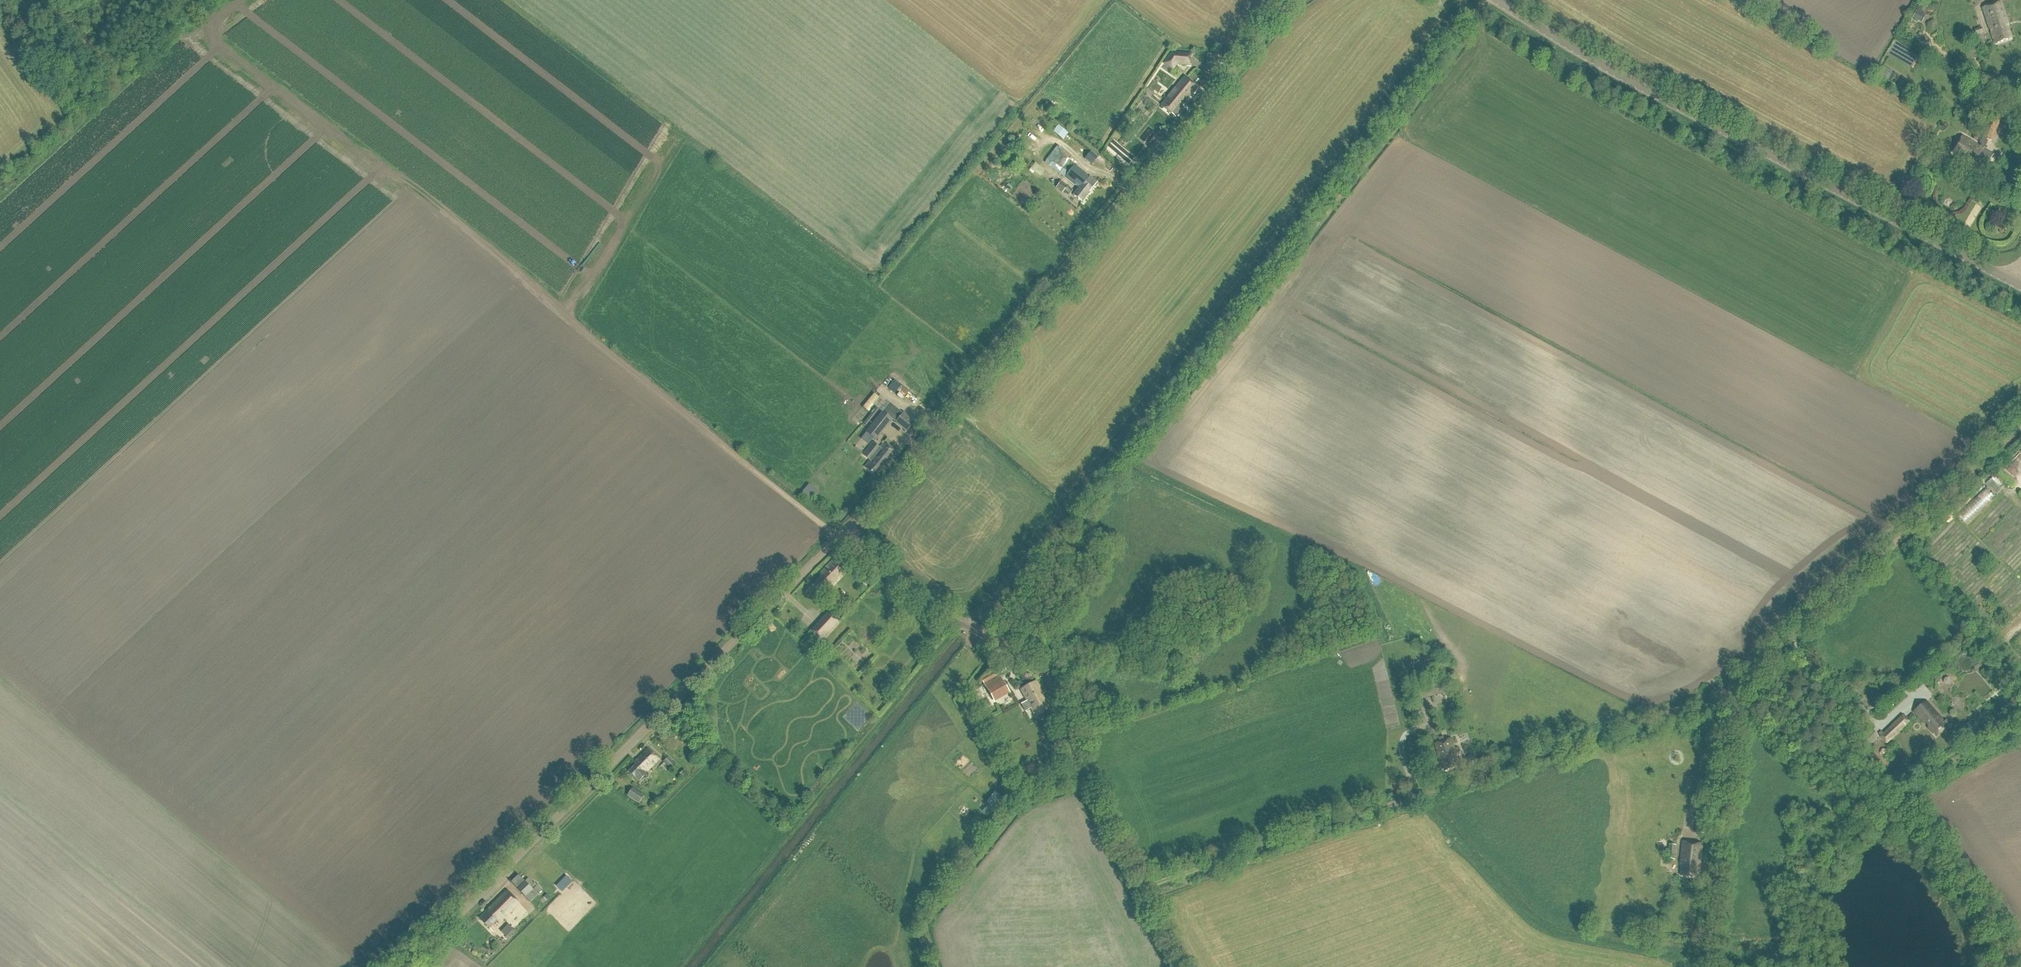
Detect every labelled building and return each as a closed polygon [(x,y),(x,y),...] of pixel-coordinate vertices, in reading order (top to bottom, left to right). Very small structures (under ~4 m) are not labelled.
[(1983,10),(1995,46),(2011,40),(2006,26),(2006,25),(1999,4),(1983,10)] [(1912,18),(1921,22),(1925,14),(1916,10),(1912,18)] [(1170,52),(1162,64),(1172,71),(1176,65),(1190,66),(1191,54),(1170,52)] [(1888,80),(1892,72),(1883,66),(1878,74),(1888,80)] [(1161,106),(1176,118),(1184,108),(1183,106),(1198,88),(1185,77),(1161,106)] [(1993,110),(1981,135),(1984,136),(1990,139),(1991,139),(2003,114),(1993,110)] [(1981,145),(1979,148),(1983,150),(1990,139),(1984,136),(1979,144),(1981,145)] [(1962,138),(1953,154),(1960,158),(1961,156),(1966,159),(1965,160),(1969,163),(1974,165),(1975,164),(1976,163),(1986,169),(1993,156),(1983,150),(1979,148),(1962,138)] [(1059,172),(1065,177),(1079,188),(1073,195),(1082,202),(1097,183),(1074,165),(1074,166),(1068,161),(1071,157),(1058,146),(1044,163),(1058,174),(1059,172)] [(1097,158),(1090,152),(1084,159),(1092,165),(1097,158)] [(1063,193),(1064,191),(1069,195),(1073,191),(1061,181),(1055,188),(1063,193)] [(894,380),(887,389),(889,390),(894,394),(901,385),(896,381),(894,380)] [(866,426),(879,410),(876,408),(863,424),(866,426)] [(866,432),(874,440),(891,419),(883,412),(866,432)] [(913,423),(902,414),(895,422),(906,431),(913,423)] [(851,449),(856,444),(849,436),(843,442),(851,449)] [(862,455),(870,461),(865,468),(875,477),(887,463),(888,465),(898,453),(885,443),(881,449),(873,442),(862,455)] [(814,585),(824,595),(846,572),(833,560),(819,575),(821,577),(814,585)] [(841,591),(831,601),(836,605),(845,595),(841,591)] [(811,630),(822,640),(838,622),(828,612),(811,630)] [(832,645),(836,650),(844,644),(840,639),(832,645)] [(1435,663),(1417,669),(1418,672),(1421,679),(1421,681),(1439,676),(1435,663)] [(984,684),(994,701),(1008,692),(998,675),(984,684)] [(1021,689),(1036,717),(1049,710),(1041,695),(1043,694),(1036,681),(1021,689)] [(1442,682),(1420,689),(1423,698),(1445,692),(1442,682)] [(1946,722),(1929,701),(1916,712),(1924,722),(1925,722),(1934,733),(1936,731),(1939,735),(1952,725),(1948,719),(1946,722)] [(1903,715),(1879,737),(1886,744),(1909,722),(1903,715)] [(1870,745),(1888,728),(1883,723),(1865,740),(1870,745)] [(1460,767),(1456,756),(1457,755),(1452,739),(1445,742),(1440,743),(1436,745),(1442,765),(1443,764),(1446,772),(1460,767)] [(628,772),(639,782),(646,774),(644,772),(657,759),(648,749),(633,763),(635,765),(628,772)] [(1874,755),(1870,755),(1866,758),(1866,763),(1870,766),(1874,766),(1877,763),(1877,758),(1874,755)] [(663,763),(671,769),(675,764),(668,758),(663,763)] [(632,788),(627,796),(639,803),(644,795),(632,788)] [(1706,834),(1709,817),(1698,815),(1695,833),(1706,834)] [(1704,843),(1684,842),(1683,864),(1684,865),(1683,875),(1700,877),(1704,843)] [(1676,846),(1668,845),(1667,859),(1675,860),(1676,846)] [(1665,865),(1661,871),(1671,880),(1676,874),(1665,865)] [(511,882),(530,902),(537,895),(537,894),(532,890),(530,887),(525,882),(518,875),(511,882)] [(528,878),(525,882),(530,887),(533,884),(528,878)] [(536,886),(532,890),(537,894),(542,889),(538,884),(536,886)] [(497,923),(518,903),(507,891),(479,918),(489,928),(496,921),(497,923)]
